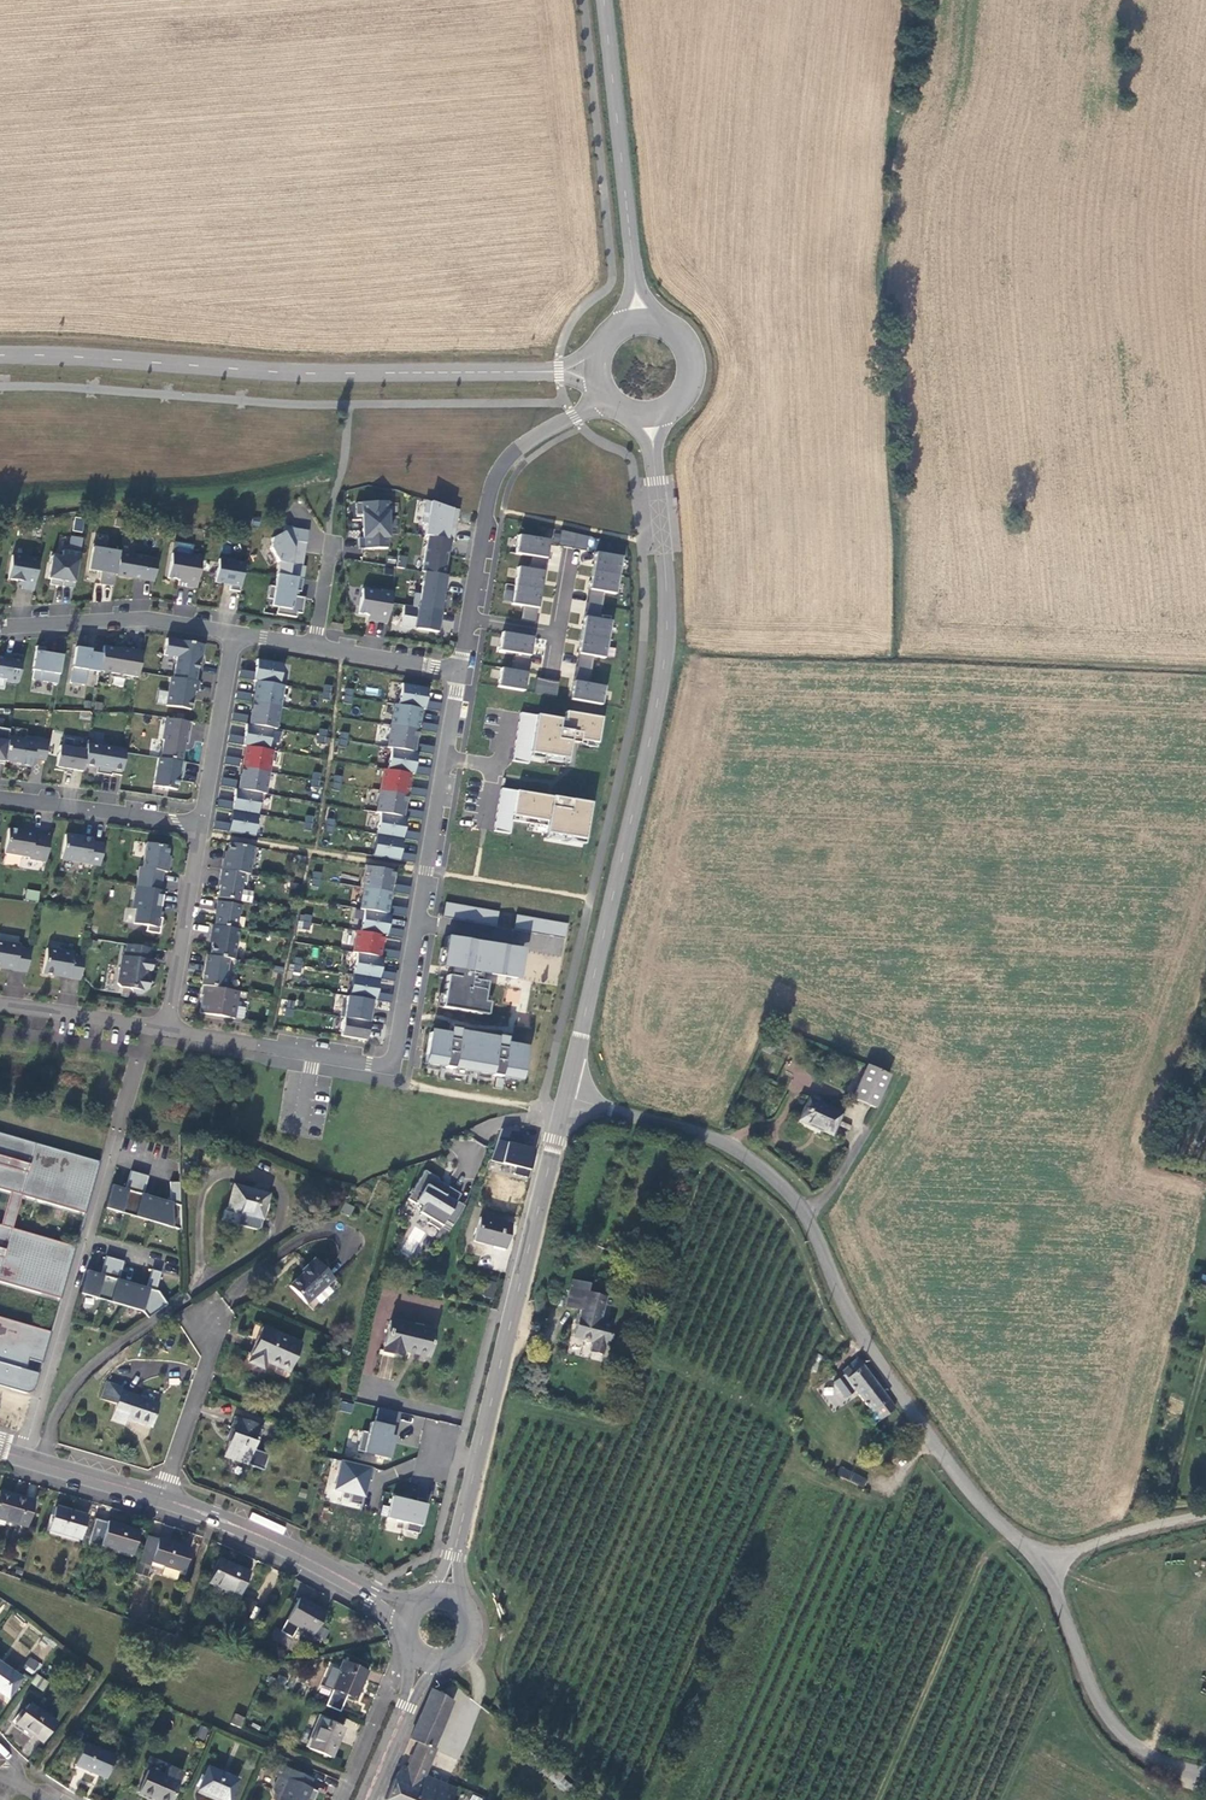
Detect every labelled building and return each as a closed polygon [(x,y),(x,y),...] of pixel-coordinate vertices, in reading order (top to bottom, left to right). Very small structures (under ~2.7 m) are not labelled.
[(458,507),(426,496),(422,523),(427,523),(425,535),(427,535),(451,539),(452,540),(458,507)] [(388,502),(356,502),(356,514),(362,513),(362,531),(365,531),(365,537),(358,537),(359,548),(387,547),(387,537),(389,537),(388,502)] [(74,530),(82,531),(83,519),(75,518),(74,530)] [(516,552),(549,559),(552,543),(586,550),(590,533),(524,518),(516,552)] [(308,530),(284,526),(283,531),(272,538),(270,548),(277,562),(302,566),(308,530)] [(451,539),(427,535),(421,571),(429,572),(443,575),(447,551),(449,551),(451,539)] [(73,588),(82,539),(70,537),(68,552),(62,551),(61,557),(51,556),(47,579),(51,579),(50,584),(58,586),(59,580),(64,581),(63,586),(73,588)] [(115,575),(119,552),(103,549),(103,546),(92,544),(88,570),(101,572),(99,584),(114,586),(115,575)] [(133,553),(119,550),(119,552),(115,575),(142,579),(154,581),(158,560),(132,556),(133,553)] [(596,550),(580,652),(614,658),(616,648),(609,647),(614,619),(600,617),(604,592),(617,594),(624,555),(596,550)] [(196,588),(202,556),(191,554),(191,556),(172,553),(168,577),(187,581),(186,586),(196,588)] [(240,591),(245,557),(220,553),(215,582),(230,584),(229,589),(240,591)] [(39,560),(11,555),(8,579),(22,581),(22,589),(33,591),(39,560)] [(398,555),(396,567),(406,568),(407,556),(398,555)] [(541,606),(545,568),(517,565),(515,585),(505,584),(503,602),(541,606)] [(446,575),(443,575),(429,572),(427,582),(422,582),(420,594),(415,593),(412,606),(440,611),(443,611),(445,600),(442,600),(446,575)] [(302,579),(276,574),(274,587),(269,586),(266,598),(272,599),(278,600),(277,607),(276,614),(295,617),(296,613),(301,613),(304,598),(293,596),(294,591),(300,592),(302,579)] [(392,591),(381,589),(381,591),(362,588),(358,613),(370,615),(369,620),(387,623),(392,591)] [(188,604),(191,593),(180,590),(177,602),(188,604)] [(571,599),(570,612),(584,613),(585,600),(571,599)] [(440,611),(412,606),(403,605),(400,626),(437,632),(440,611)] [(536,621),(538,607),(524,605),(521,619),(536,621)] [(341,625),(331,623),(330,629),(340,631),(341,625)] [(531,656),(536,636),(503,629),(499,648),(531,656)] [(200,664),(203,645),(166,638),(163,654),(176,657),(173,678),(194,681),(198,681),(200,664)] [(138,677),(142,651),(120,647),(120,649),(104,646),(102,654),(99,671),(138,677)] [(57,684),(62,656),(51,654),(50,658),(43,656),(44,648),(36,647),(32,670),(33,670),(32,679),(57,684)] [(99,671),(102,654),(91,652),(91,653),(83,652),(84,649),(75,647),(69,683),(83,685),(86,670),(99,672),(99,671)] [(22,656),(11,654),(11,659),(0,657),(0,678),(6,679),(6,682),(18,683),(22,656)] [(578,654),(576,676),(590,678),(593,656),(578,654)] [(278,728),(288,662),(258,657),(248,723),(278,728)] [(560,675),(572,677),(574,663),(562,662),(560,675)] [(498,688),(529,691),(531,670),(500,667),(498,688)] [(202,681),(214,681),(214,671),(202,671),(202,681)] [(173,678),(170,677),(165,705),(190,709),(194,681),(173,678)] [(428,687),(401,683),(398,704),(421,708),(424,708),(428,687)] [(331,699),(332,685),(324,684),(322,698),(331,699)] [(352,702),(353,689),(344,688),(343,702),(352,702)] [(418,730),(421,708),(398,704),(393,703),(390,725),(418,730)] [(232,720),(246,721),(247,714),(233,713),(232,720)] [(565,721),(521,714),(513,761),(529,764),(530,760),(565,766),(569,743),(597,747),(602,718),(567,713),(565,721)] [(191,722),(165,718),(161,739),(163,740),(160,758),(181,761),(184,743),(187,744),(191,722)] [(414,751),(418,730),(390,725),(386,747),(390,747),(414,751)] [(329,743),(330,729),(318,728),(317,742),(329,743)] [(0,729),(0,764),(4,765),(4,763),(9,737),(10,730),(0,729)] [(347,745),(348,732),(340,732),(339,744),(347,745)] [(261,835),(273,737),(245,733),(233,832),(261,835)] [(25,740),(9,737),(4,763),(31,767),(32,757),(45,759),(48,741),(25,737),(25,740)] [(74,740),(63,738),(62,747),(59,747),(56,770),(71,772),(72,770),(82,772),(83,765),(85,750),(72,748),(74,740)] [(103,743),(87,741),(85,750),(83,765),(97,768),(96,773),(110,775),(111,774),(121,776),(125,751),(102,747),(103,743)] [(417,752),(414,751),(390,747),(386,769),(410,773),(413,773),(417,752)] [(182,772),(184,762),(181,761),(160,758),(157,757),(153,786),(177,790),(179,771),(182,772)] [(407,795),(410,773),(386,769),(382,768),(378,790),(407,795)] [(321,786),(321,773),(312,772),(311,786),(321,786)] [(333,775),(330,787),(339,789),(341,777),(333,775)] [(590,803),(500,789),(493,831),(509,834),(511,821),(527,823),(526,831),(545,834),(544,841),(583,848),(590,803)] [(403,816),(407,795),(378,790),(374,812),(379,812),(403,816)] [(406,817),(403,816),(379,812),(375,834),(402,838),(406,817)] [(311,830),(314,816),(306,814),(303,828),(311,830)] [(324,830),(333,833),(336,820),(328,818),(324,830)] [(214,820),(214,829),(229,830),(230,821),(214,820)] [(8,828),(4,853),(29,857),(29,859),(39,861),(44,835),(34,833),(34,831),(23,829),(23,831),(8,828)] [(92,839),(65,834),(61,858),(100,865),(103,844),(91,842),(92,839)] [(399,860),(402,838),(375,834),(372,855),(399,860)] [(139,867),(137,878),(161,882),(162,871),(167,872),(169,861),(166,861),(168,846),(146,843),(142,868),(139,867)] [(253,847),(229,843),(226,859),(223,859),(221,870),(248,874),(249,874),(253,847)] [(366,865),(362,887),(391,892),(395,870),(366,865)] [(218,898),(239,901),(242,883),(246,884),(248,874),(221,870),(219,879),(221,880),(218,898)] [(312,871),(311,885),(320,886),(321,872),(312,871)] [(161,882),(137,878),(135,887),(159,890),(161,882)] [(159,890),(135,887),(131,909),(135,912),(133,923),(146,925),(145,932),(159,934),(161,918),(158,917),(162,891),(159,890)] [(391,892),(362,887),(359,909),(364,909),(388,913),(391,892)] [(26,889),(25,899),(38,900),(39,890),(26,889)] [(241,906),(217,901),(215,911),(217,911),(215,926),(235,929),(238,915),(239,915),(241,906)] [(364,909),(360,931),(384,935),(386,936),(390,914),(388,913),(364,909)] [(210,936),(213,936),(209,956),(228,959),(233,960),(238,929),(235,929),(215,926),(212,925),(210,936)] [(357,953),(380,957),(384,935),(360,931),(356,930),(352,952),(357,953)] [(522,949),(447,936),(442,966),(516,979),(522,949)] [(0,942),(0,967),(26,972),(30,951),(18,949),(19,945),(0,942)] [(150,949),(126,945),(125,956),(122,955),(117,983),(120,987),(130,988),(133,993),(141,994),(154,985),(147,976),(148,971),(150,971),(151,961),(148,960),(150,949)] [(72,953),(46,948),(42,973),(80,980),(84,959),(72,957),(72,953)] [(357,953),(353,975),(379,979),(383,957),(380,957),(357,953)] [(209,956),(207,955),(201,986),(223,989),(228,959),(209,956)] [(300,973),(303,958),(293,956),(290,971),(300,973)] [(379,979),(353,975),(350,996),(376,1001),(379,979)] [(485,994),(487,981),(447,975),(442,1007),(481,1013),(485,994)] [(223,989),(201,986),(200,996),(202,996),(199,1013),(234,1019),(238,992),(223,989)] [(369,1022),(344,1017),(341,1036),(366,1040),(369,1022)] [(449,1035),(431,1032),(426,1064),(520,1079),(525,1048),(506,1045),(504,1057),(494,1055),(497,1039),(460,1033),(457,1049),(447,1047),(449,1035)] [(777,1037),(770,1034),(764,1047),(771,1050),(777,1037)] [(873,1107),(888,1074),(867,1063),(851,1096),(873,1107)] [(840,1111),(808,1097),(797,1120),(829,1135),(840,1111)] [(100,1161),(0,1132),(0,1188),(10,1191),(0,1223),(0,1281),(59,1299),(74,1246),(11,1226),(21,1194),(84,1214),(100,1161)] [(505,1142),(497,1139),(491,1155),(499,1158),(505,1142)] [(514,1172),(528,1175),(530,1168),(515,1166),(514,1172)] [(426,1221),(438,1228),(444,1218),(455,1199),(459,1192),(448,1186),(444,1194),(438,1190),(443,1182),(437,1179),(438,1177),(424,1169),(412,1188),(410,1187),(408,1191),(409,1192),(406,1197),(414,1202),(415,1200),(422,1204),(418,1211),(429,1217),(426,1221)] [(179,1230),(179,1182),(169,1182),(170,1203),(142,1194),(148,1176),(130,1170),(124,1189),(110,1185),(103,1208),(179,1230)] [(267,1194),(231,1186),(225,1211),(239,1214),(237,1225),(255,1230),(258,1228),(267,1194)] [(463,1204),(455,1199),(444,1218),(452,1223),(463,1204)] [(340,1211),(350,1216),(354,1207),(345,1202),(340,1211)] [(503,1249),(510,1225),(480,1217),(474,1241),(503,1249)] [(402,1249),(414,1255),(426,1231),(414,1225),(402,1249)] [(146,1318),(166,1305),(156,1291),(154,1291),(160,1272),(151,1269),(145,1288),(117,1280),(123,1261),(105,1256),(99,1274),(84,1270),(78,1293),(141,1312),(146,1318)] [(305,1269),(287,1285),(305,1304),(331,1280),(312,1259),(304,1267),(305,1269)] [(484,1295),(493,1298),(497,1283),(487,1280),(484,1295)] [(586,1294),(588,1285),(571,1281),(565,1307),(578,1310),(572,1336),(590,1340),(588,1351),(602,1354),(604,1348),(606,1348),(610,1325),(599,1322),(601,1315),(591,1313),(595,1295),(586,1294)] [(604,1297),(595,1295),(591,1313),(601,1315),(604,1297)] [(30,1395),(49,1331),(0,1317),(0,1386),(30,1395)] [(433,1330),(391,1319),(382,1352),(400,1357),(403,1347),(426,1354),(433,1330)] [(300,1346),(262,1329),(250,1356),(252,1357),(248,1365),(261,1371),(264,1363),(287,1374),(300,1346)] [(878,1417),(894,1406),(863,1363),(859,1366),(856,1362),(850,1367),(854,1371),(845,1378),(870,1410),(872,1408),(878,1417)] [(121,1387),(104,1381),(98,1398),(114,1403),(108,1419),(122,1424),(124,1418),(149,1427),(158,1402),(120,1389),(121,1387)] [(339,1409),(351,1412),(353,1404),(341,1401),(339,1409)] [(397,1427),(400,1411),(378,1406),(374,1421),(371,1421),(368,1430),(362,1429),(358,1449),(390,1456),(395,1435),(392,1435),(394,1427),(397,1427)] [(262,1429),(234,1418),(227,1435),(230,1436),(222,1456),(243,1465),(252,1444),(255,1445),(262,1429)] [(367,1478),(372,1479),(375,1467),(341,1459),(334,1488),(351,1492),(349,1501),(361,1504),(367,1478)] [(862,1486),(866,1478),(841,1467),(837,1475),(862,1486)] [(4,1489),(0,1501),(0,1516),(28,1524),(36,1499),(4,1489)] [(419,1532),(427,1498),(417,1496),(416,1500),(407,1498),(408,1496),(393,1492),(387,1516),(407,1521),(405,1528),(419,1532)] [(86,1514),(59,1505),(52,1529),(79,1537),(86,1514)] [(140,1530),(111,1521),(103,1544),(132,1554),(140,1530)] [(152,1563),(154,1560),(161,1537),(161,1535),(151,1532),(143,1560),(152,1563)] [(192,1548),(161,1537),(154,1560),(184,1570),(192,1548)] [(252,1572),(223,1560),(213,1583),(241,1595),(252,1572)] [(328,1613),(303,1599),(290,1622),(315,1636),(317,1633),(328,1614),(328,1613)] [(334,1618),(328,1614),(317,1633),(323,1637),(334,1618)] [(31,1656),(22,1666),(32,1675),(40,1665),(31,1656)] [(360,1697),(372,1670),(349,1659),(336,1686),(360,1697)] [(0,1667),(0,1697),(9,1703),(23,1685),(0,1667)] [(37,1674),(30,1683),(43,1691),(49,1682),(37,1674)] [(387,1799),(415,1799),(425,1778),(427,1774),(438,1749),(434,1748),(455,1702),(436,1694),(433,1692),(414,1736),(423,1741),(410,1770),(403,1766),(392,1784),(385,1799),(387,1799)] [(58,1727),(32,1709),(19,1729),(45,1747),(58,1727)] [(249,1715),(239,1710),(234,1720),(245,1725),(249,1715)] [(335,1755),(347,1727),(326,1718),(314,1745),(335,1755)] [(0,1742),(0,1753),(4,1758),(10,1754),(0,1742)] [(115,1758),(85,1747),(78,1767),(108,1778),(115,1758)] [(319,1790),(316,1789),(321,1779),(288,1763),(283,1773),(288,1776),(282,1787),(283,1793),(281,1799),(283,1799),(314,1799),(319,1790)] [(187,1772),(174,1766),(170,1776),(152,1768),(142,1790),(164,1799),(174,1799),(187,1772)] [(215,1766),(204,1788),(228,1799),(233,1799),(243,1780),(215,1766)] [(425,1778),(415,1799),(451,1799),(455,1792),(425,1778)]
